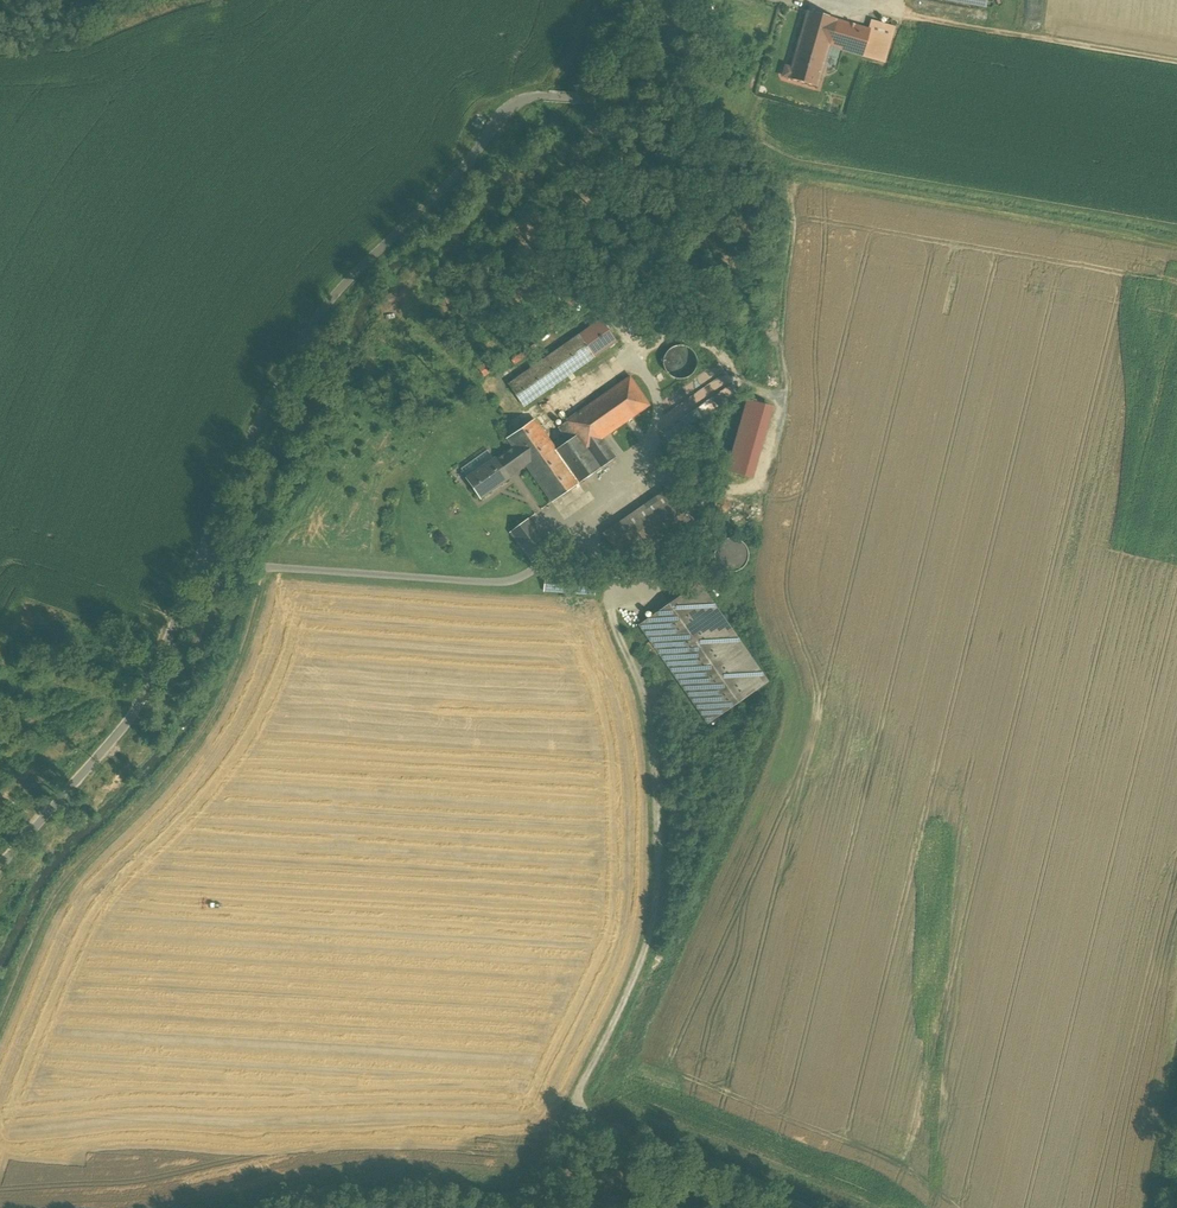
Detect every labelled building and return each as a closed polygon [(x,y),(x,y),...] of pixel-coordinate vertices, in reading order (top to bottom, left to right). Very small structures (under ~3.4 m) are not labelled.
[(837,20),(807,12),(799,39),(829,47),(837,20)] [(869,29),(837,20),(829,47),(837,49),(862,57),(870,30),(869,29)] [(894,27),(872,21),(869,29),(870,30),(862,57),(884,63),(894,27)] [(829,47),(799,39),(791,68),(787,67),(785,68),(783,75),(784,77),(788,78),(788,79),(817,87),(827,55),(834,57),(837,49),(829,47)] [(600,320),(508,384),(523,407),(615,342),(600,320)] [(685,346),(683,346),(679,345),(676,346),(674,346),(672,347),(670,348),(669,350),(667,352),(665,354),(664,356),(664,358),(663,360),(663,363),(663,365),(664,367),(665,369),(666,371),(667,374),(669,376),(672,377),(675,379),(678,379),(681,379),(683,379),(686,378),(688,377),(690,376),(691,375),(693,374),(694,373),(695,371),(696,369),(696,367),(697,365),(697,362),(697,360),(696,358),(696,355),(694,353),(692,350),(690,349),(688,347),(685,346)] [(484,376),(494,370),(489,361),(479,366),(484,376)] [(708,396),(728,387),(723,377),(703,386),(708,396)] [(629,378),(558,428),(564,436),(578,455),(602,438),(648,405),(629,378)] [(686,422),(712,405),(703,389),(670,409),(676,418),(682,414),(686,422)] [(729,471),(756,478),(775,405),(747,398),(729,471)] [(578,455),(564,436),(551,445),(534,420),(508,438),(515,448),(522,459),(553,502),(616,458),(602,438),(578,455)] [(495,459),(466,479),(480,498),(509,478),(504,472),(522,459),(515,448),(497,461),(495,459)] [(673,486),(605,534),(625,563),(694,516),(673,486)] [(550,549),(527,519),(510,532),(533,562),(550,549)] [(730,538),(728,539),(726,539),(723,540),(721,542),(720,543),(718,544),(716,547),(715,549),(715,551),(714,552),(714,554),(714,556),(714,558),(715,561),(716,563),(717,565),(719,568),(721,569),(723,570),(724,571),(727,572),(729,573),(732,573),(735,572),(737,572),(739,571),(741,570),(742,568),(744,567),(746,564),(747,561),(748,560),(748,558),(748,555),(748,553),(748,551),(747,550),(746,548),(745,546),(744,544),(742,543),(740,541),(738,540),(736,539),(733,539),(730,538)] [(595,581),(545,578),(544,591),(594,595),(595,581)] [(767,682),(699,584),(640,625),(708,723),(767,682)]
